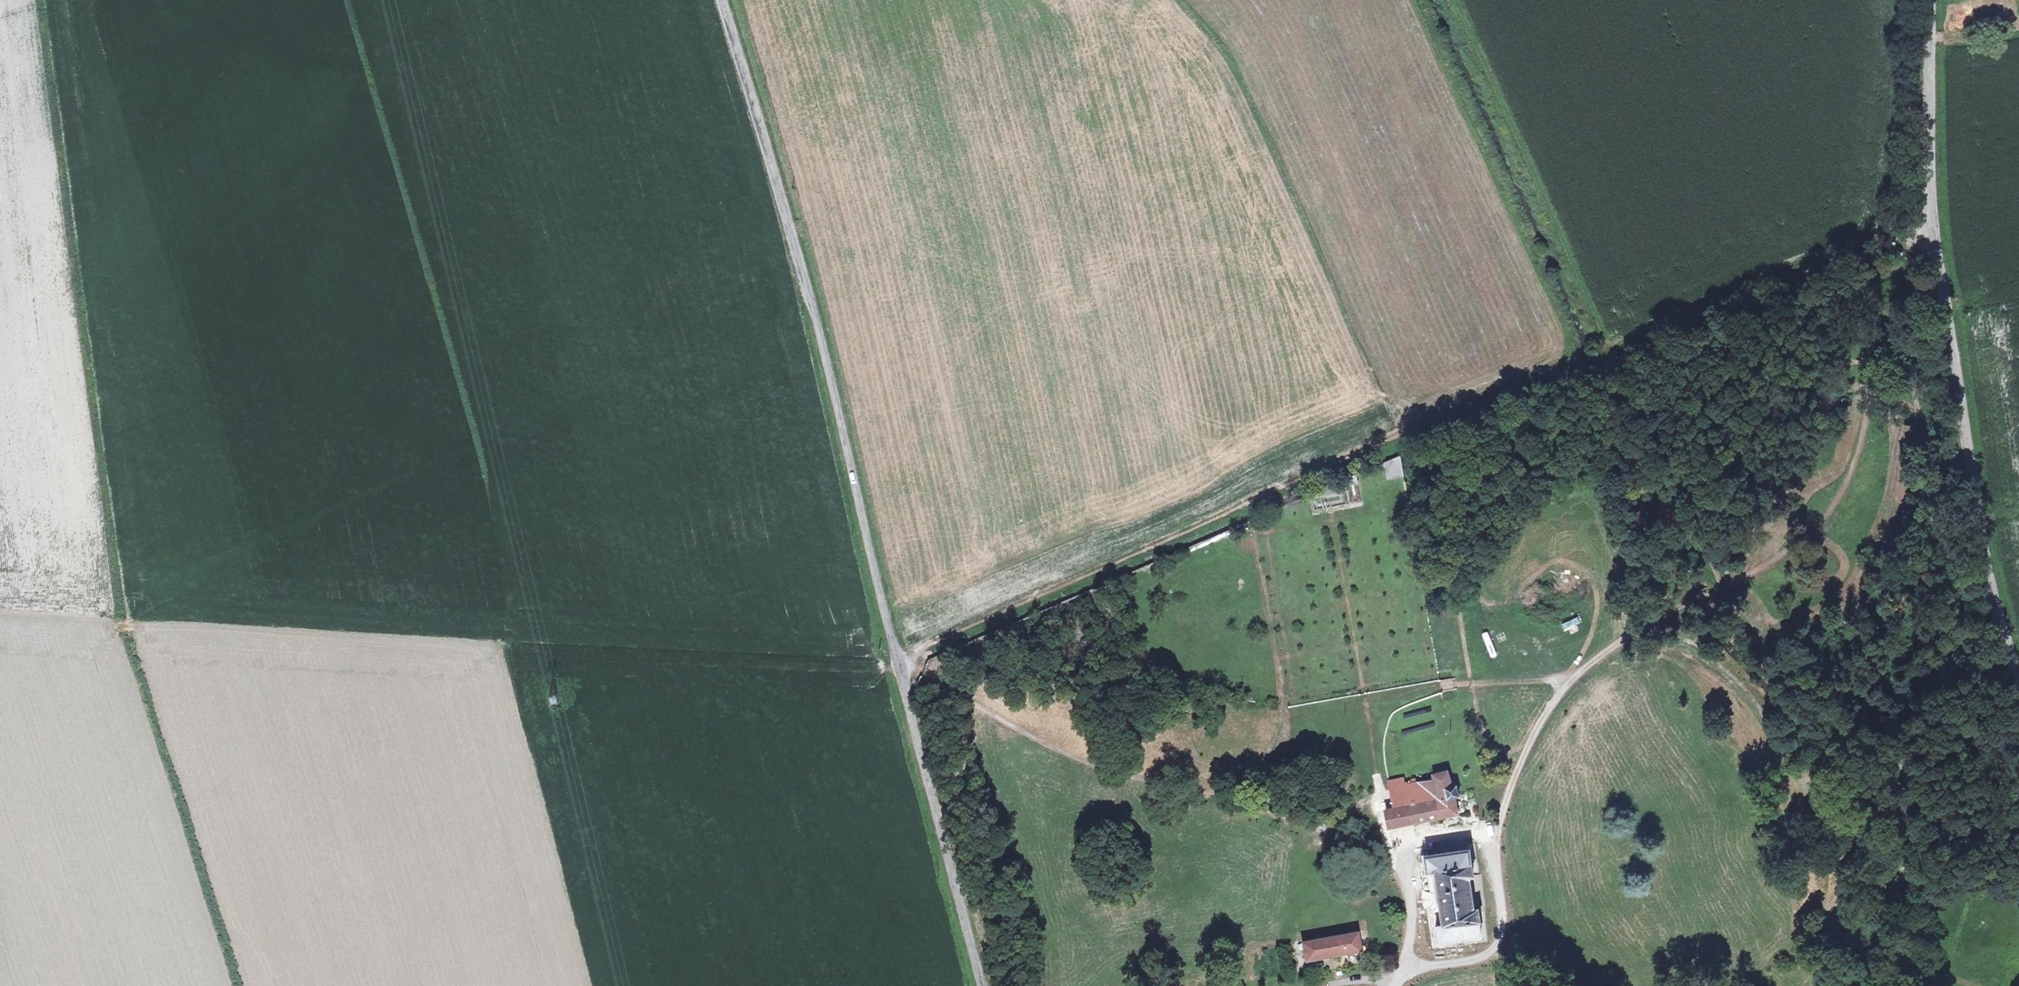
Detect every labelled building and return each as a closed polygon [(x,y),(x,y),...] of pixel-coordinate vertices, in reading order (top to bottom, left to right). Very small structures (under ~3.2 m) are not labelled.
[(1405,468),(1402,451),(1384,459),(1390,473),(1405,468)] [(1350,483),(1360,480),(1356,471),(1311,491),(1312,495),(1344,485),(1350,483)] [(1360,480),(1350,483),(1357,499),(1367,497),(1360,480)] [(1344,485),(1312,495),(1318,507),(1349,500),(1344,485)] [(1260,518),(1274,514),(1273,508),(1258,514),(1260,518)] [(1498,646),(1494,636),(1481,641),(1489,664),(1503,659),(1500,652),(1493,655),(1491,648),(1498,646)] [(1408,782),(1393,786),(1396,807),(1389,808),(1393,825),(1460,811),(1457,797),(1461,796),(1458,782),(1453,783),(1449,768),(1436,770),(1434,777),(1408,782)] [(1393,786),(1408,782),(1406,774),(1391,777),(1393,786)] [(1439,938),(1451,936),(1452,941),(1473,938),(1472,933),(1483,932),(1479,906),(1474,907),(1469,874),(1475,873),(1471,846),(1427,852),(1430,870),(1437,921),(1439,938)] [(1308,962),(1361,949),(1357,932),(1304,945),(1308,962)]
